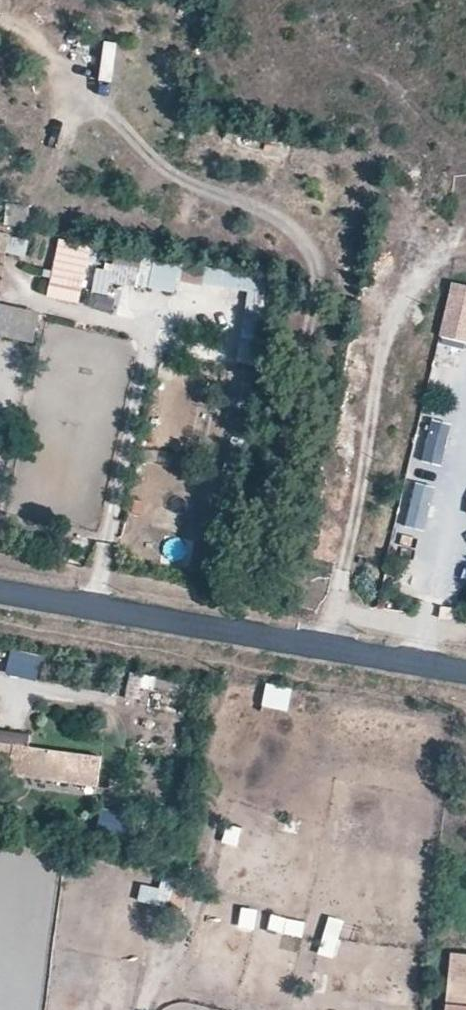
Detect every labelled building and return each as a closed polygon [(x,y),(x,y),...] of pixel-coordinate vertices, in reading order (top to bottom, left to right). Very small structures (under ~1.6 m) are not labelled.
[(15,241),(13,255),(35,258),(37,245),(15,241)] [(57,246),(51,300),(83,303),(90,249),(57,246)] [(93,292),(112,296),(115,282),(176,296),(181,274),(100,257),(93,292)] [(248,291),(240,361),(259,363),(269,278),(205,270),(203,286),(248,291)] [(454,283),(441,336),(465,342),(465,286),(454,283)] [(93,309),(111,311),(113,297),(95,295),(93,309)] [(34,344),(42,312),(0,302),(0,336),(34,344)] [(432,421),(422,461),(440,465),(450,426),(432,421)] [(437,488),(418,484),(408,525),(427,530),(437,488)] [(6,673),(36,682),(43,657),(13,649),(6,673)] [(148,701),(153,676),(131,672),(126,697),(148,701)] [(267,684),(263,708),(290,712),(294,688),(267,684)] [(79,755),(15,746),(16,733),(0,731),(0,769),(11,770),(11,769),(12,764),(26,766),(25,771),(25,773),(65,778),(75,780),(79,755)] [(94,782),(98,758),(79,755),(75,780),(94,782)] [(65,783),(65,778),(25,773),(24,778),(65,783)] [(103,810),(97,844),(142,852),(148,817),(103,810)] [(254,852),(260,835),(229,824),(223,841),(254,852)] [(174,919),(186,882),(165,876),(153,912),(174,919)] [(255,932),(259,911),(242,908),(238,929),(255,932)] [(268,931),(304,939),(307,923),(271,916),(268,931)] [(327,917),(319,956),(336,960),(344,920),(327,917)] [(452,952),(446,1009),(465,1009),(465,954),(452,952)]
